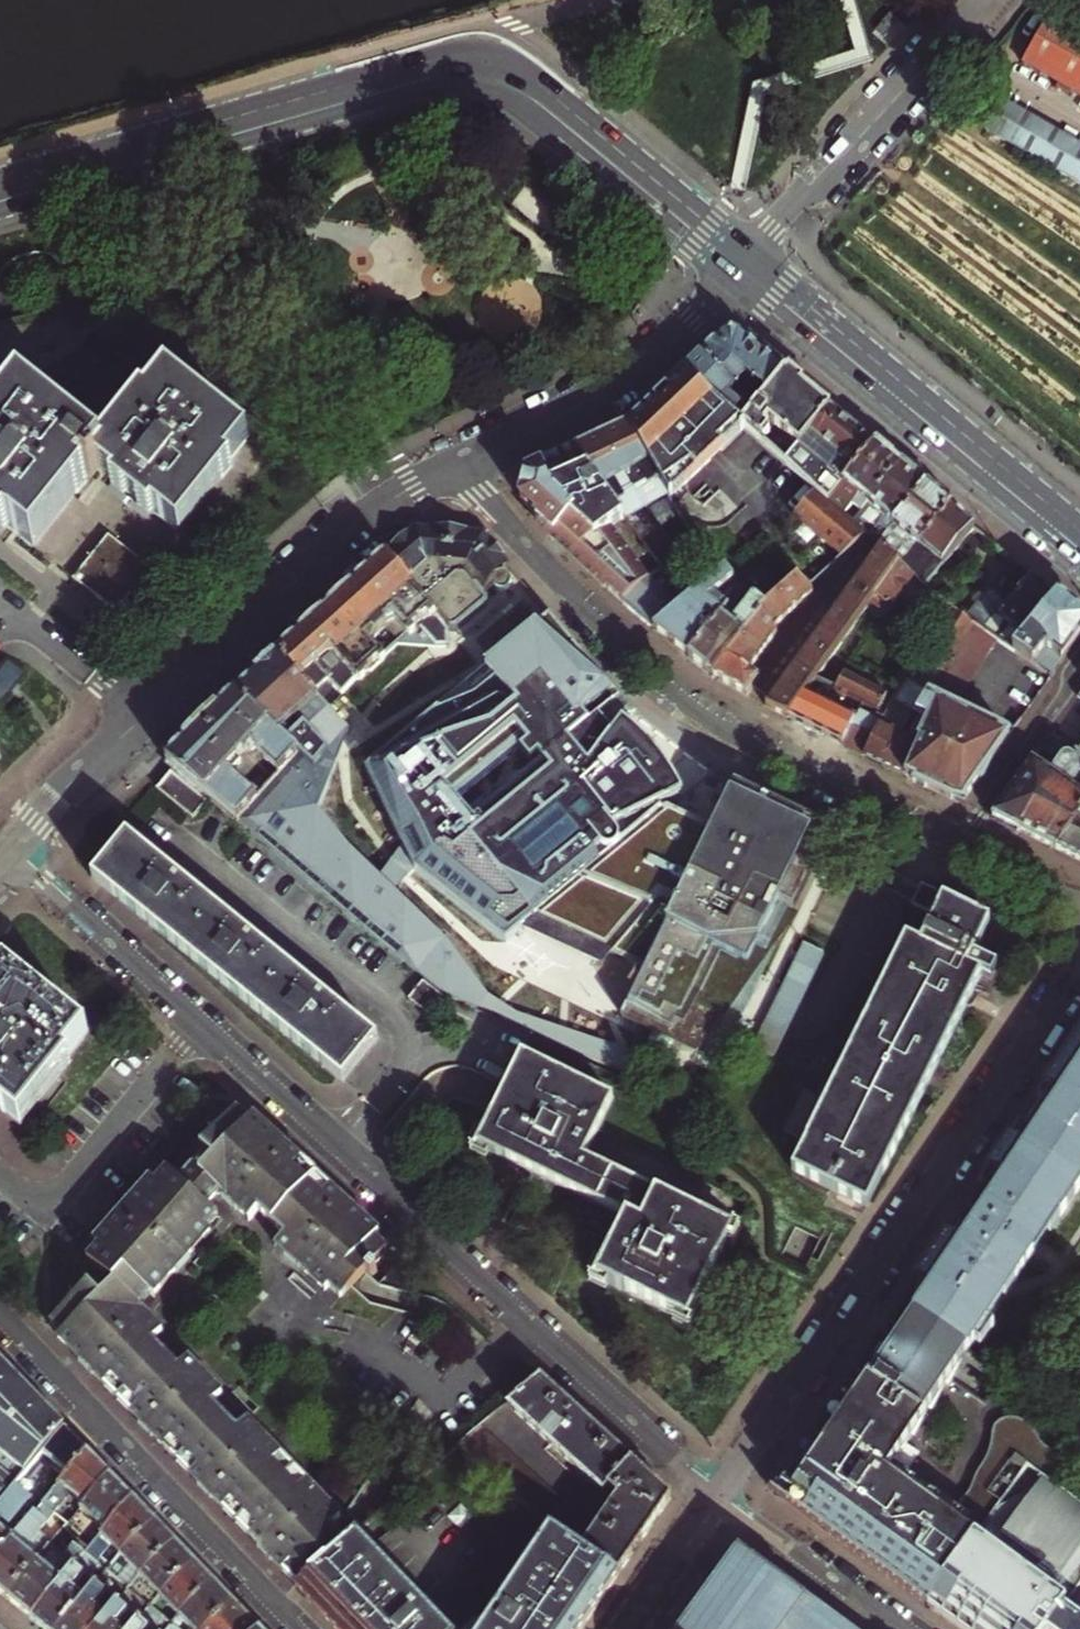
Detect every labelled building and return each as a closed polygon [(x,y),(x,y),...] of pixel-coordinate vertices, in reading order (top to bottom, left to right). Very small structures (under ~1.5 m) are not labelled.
[(1053,14),(1024,62),(1059,84),(1056,89),(1063,93),(1068,96),(1072,91),(1079,96),(1079,30),(1053,14)] [(1079,186),(1079,142),(1006,99),(987,133),(1079,186)] [(759,404),(786,371),(774,362),(752,343),(740,333),(731,333),(722,334),(701,354),(759,404)] [(759,404),(701,354),(692,363),(684,371),(716,400),(743,424),(759,404)] [(658,396),(627,426),(669,495),(743,424),(716,400),(684,371),(658,396)] [(798,447),(830,408),(808,389),(786,371),(759,404),(743,424),(762,441),(770,433),(767,431),(768,429),(763,424),(766,420),(798,447)] [(32,546),(88,475),(96,481),(103,473),(110,478),(118,485),(112,494),(151,525),(159,516),(170,525),(179,532),(191,516),(213,487),(247,443),(166,379),(148,401),(101,460),(20,394),(0,418),(0,536),(7,542),(15,532),(32,546)] [(828,501),(875,445),(855,428),(830,408),(798,447),(786,462),(817,490),(828,501)] [(602,438),(649,509),(669,495),(627,426),(614,432),(602,438)] [(578,450),(629,524),(649,509),(602,438),(590,444),(578,450)] [(853,524),(864,512),(902,467),(888,456),(875,445),(828,501),(853,524)] [(629,524),(578,450),(552,462),(530,472),(521,499),(538,516),(536,518),(544,525),(554,535),(552,537),(623,602),(660,568),(629,524)] [(878,547),(927,488),(913,477),(902,467),(864,512),(873,520),(862,532),(868,537),(878,547)] [(913,556),(952,509),(941,500),(927,488),(878,547),(880,549),(893,560),(903,548),(913,556)] [(828,501),(817,490),(793,516),(842,560),(861,543),(868,537),(862,532),(853,524),(828,501)] [(885,583),(877,595),(884,600),(890,598),(907,574),(924,587),(973,526),(964,518),(952,509),(913,556),(902,569),(898,565),(885,583)] [(973,526),(924,587),(950,606),(967,617),(973,621),(986,630),(1007,605),(963,574),(990,540),(982,533),(973,526)] [(387,558),(450,630),(457,631),(508,588),(509,586),(510,583),(510,582),(510,580),(509,577),(507,576),(505,574),(502,574),(495,574),(494,573),(506,563),(483,537),(458,534),(417,530),(387,558)] [(112,536),(76,581),(94,595),(118,615),(136,593),(154,570),(112,536)] [(878,547),(868,537),(861,543),(875,556),(880,549),(878,547)] [(865,569),(885,583),(898,565),(893,560),(880,549),(875,556),(872,560),(865,569)] [(450,630),(387,558),(365,578),(337,604),(305,634),(289,648),(280,657),(317,697),(331,683),(345,696),(359,681),(360,682),(368,672),(373,675),(384,661),(383,659),(403,641),(441,649),(452,646),(452,631),(450,630)] [(1027,581),(1007,605),(986,630),(995,637),(1008,645),(1012,640),(1009,637),(1016,629),(1024,636),(1058,596),(1045,585),(1019,564),(1014,570),(1027,581)] [(685,602),(660,568),(623,602),(631,609),(638,616),(647,624),(653,630),(685,602)] [(718,574),(685,602),(653,630),(667,641),(688,658),(721,616),(727,608),(723,604),(718,611),(705,601),(714,595),(733,577),(725,569),(718,574)] [(859,577),(851,587),(871,602),(877,595),(885,583),(865,569),(859,577)] [(811,593),(813,596),(827,584),(822,578),(811,588),(814,591),(811,593)] [(777,596),(792,613),(813,596),(811,593),(797,579),(777,596)] [(845,596),(838,606),(857,621),(871,602),(851,587),(845,596)] [(755,618),(772,631),(782,621),(792,613),(777,596),(761,609),(755,618)] [(1024,636),(1014,648),(1052,676),(1079,636),(1079,614),(1077,612),(1058,596),(1024,636)] [(735,627),(721,616),(688,658),(695,664),(712,677),(713,675),(728,655),(742,636),(755,618),(761,609),(752,598),(734,621),(738,624),(735,627)] [(831,615),(823,626),(843,640),(857,621),(838,606),(831,615)] [(967,617),(950,606),(908,677),(931,690),(967,631),(961,627),(967,617)] [(447,803),(454,797),(523,742),(542,764),(570,742),(604,714),(622,700),(552,618),(453,700),(361,776),(411,871),(455,835),(465,827),(447,803)] [(742,636),(763,652),(776,634),(772,631),(755,618),(742,636)] [(973,621),(967,631),(931,690),(927,696),(916,714),(926,719),(922,727),(927,729),(904,775),(922,784),(944,795),(962,803),(1009,736),(952,708),(995,637),(986,630),(973,621)] [(815,636),(809,645),(829,659),(843,640),(823,626),(815,636)] [(728,655),(749,671),(757,660),(763,652),(742,636),(728,655)] [(809,645),(795,664),(815,678),(829,659),(809,645)] [(728,655),(713,675),(728,684),(746,694),(758,678),(749,671),(728,655)] [(317,697),(280,657),(256,679),(237,697),(300,757),(326,781),(349,757),(336,745),(349,730),(331,712),(317,697)] [(0,674),(0,707),(1,708),(25,678),(8,664),(0,674)] [(788,673),(781,683),(802,697),(804,694),(815,678),(795,664),(788,673)] [(867,704),(878,709),(886,694),(831,665),(820,681),(827,684),(858,700),(867,704)] [(771,709),(787,718),(802,697),(781,683),(775,692),(765,705),(771,709)] [(802,697),(787,718),(801,725),(829,739),(845,746),(858,720),(804,694),(802,697)] [(300,757),(237,697),(227,706),(210,722),(192,738),(175,754),(166,762),(176,770),(220,807),(230,815),(239,823),(257,804),(228,772),(250,753),(255,758),(257,755),(280,779),(300,757)] [(851,749),(866,756),(883,723),(874,719),(878,710),(878,709),(867,704),(858,720),(845,746),(851,749)] [(905,734),(915,714),(900,706),(891,724),(884,720),(883,723),(866,756),(871,759),(880,763),(885,766),(902,733),(905,734)] [(777,945),(832,831),(737,785),(713,832),(668,809),(683,804),(676,791),(667,776),(659,766),(649,755),(639,744),(629,735),(620,728),(604,714),(570,742),(542,764),(465,827),(455,835),(411,871),(511,940),(526,928),(642,979),(623,1017),(698,1054),(731,1007),(762,938),(777,945)] [(916,714),(915,714),(905,734),(902,733),(885,766),(899,772),(904,775),(927,729),(922,727),(926,719),(916,714)] [(1071,747),(1079,753),(1023,832),(1038,840),(1055,848),(1079,811),(1079,735),(1071,747)] [(1051,775),(1030,761),(992,816),(1008,824),(1023,832),(1079,753),(1071,747),(1069,745),(1052,769),(1051,775)] [(326,781),(300,757),(280,779),(257,804),(239,823),(423,980),(448,1000),(450,1001),(446,1010),(464,1019),(476,1013),(488,994),(315,813),(326,781)] [(208,804),(172,774),(158,790),(194,821),(208,804)] [(1055,848),(1079,861),(1079,811),(1055,848)] [(290,1040),(340,1080),(374,1038),(329,1001),(247,935),(173,874),(132,841),(98,882),(162,935),(183,953),(233,993),(290,1040)] [(900,872),(902,866),(894,863),(892,868),(900,872)] [(930,913),(940,893),(936,891),(923,884),(912,905),(930,913)] [(791,1169),(867,1207),(931,1077),(938,1064),(967,1005),(970,999),(980,977),(965,969),(968,963),(987,923),(981,920),(972,916),(941,901),(919,946),(905,939),(832,1087),(791,1169)] [(802,945),(752,1048),(772,1058),(822,954),(802,945)] [(3,974),(0,977),(0,1110),(15,1122),(55,1073),(83,1038),(3,974)] [(448,1000),(423,980),(419,986),(409,999),(434,1018),(448,1000)] [(545,1019),(535,1039),(638,1088),(647,1068),(545,1019)] [(1046,1088),(1052,1092),(1044,1104),(1026,1132),(1017,1145),(1011,1141),(991,1170),(997,1175),(987,1190),(971,1215),(978,1220),(974,1225),(970,1230),(963,1225),(955,1238),(948,1234),(918,1278),(924,1282),(916,1295),(922,1299),(912,1315),(965,1352),(966,1352),(975,1340),(989,1320),(984,1317),(1003,1291),(1013,1277),(1016,1279),(1034,1253),(1030,1250),(1044,1228),(1055,1212),(1058,1215),(1079,1184),(1074,1181),(1079,1173),(1079,1036),(1046,1088)] [(598,1279),(689,1324),(734,1232),(641,1189),(586,1161),(601,1130),(614,1101),(523,1058),(495,1115),(478,1149),(507,1163),(514,1166),(524,1171),(586,1201),(609,1212),(626,1220),(615,1244),(598,1279)] [(1052,1092),(1046,1088),(1038,1100),(1044,1104),(1052,1092)] [(366,1270),(372,1276),(378,1269),(372,1263),(391,1243),(349,1204),(268,1132),(241,1108),(203,1150),(208,1155),(182,1182),(173,1173),(168,1169),(126,1216),(118,1225),(111,1233),(87,1260),(107,1280),(95,1293),(90,1287),(48,1327),(75,1356),(108,1389),(188,1474),(253,1541),(296,1586),(343,1543),(327,1526),(337,1517),(244,1419),(234,1428),(210,1402),(219,1393),(185,1357),(176,1366),(150,1340),(159,1330),(139,1309),(152,1295),(155,1297),(224,1221),(210,1208),(221,1196),(251,1222),(260,1212),(285,1236),(276,1246),(325,1291),(330,1287),(341,1298),(366,1270)] [(1017,1145),(1026,1132),(1019,1128),(1011,1141),(1017,1145)] [(997,1175),(991,1170),(981,1185),(987,1190),(997,1175)] [(1048,1230),(1058,1215),(1055,1212),(1044,1228),(1048,1230)] [(1007,1293),(1016,1279),(1013,1277),(1003,1291),(1007,1293)] [(965,1352),(912,1315),(899,1307),(867,1353),(845,1386),(834,1404),(789,1470),(775,1490),(772,1494),(805,1518),(927,1604),(967,1549),(974,1540),(1028,1467),(1048,1481),(1052,1476),(1054,1470),(1055,1463),(1054,1456),(1049,1449),(1047,1447),(1035,1435),(1027,1426),(1023,1423),(1019,1420),(1016,1419),(1012,1418),(1009,1417),(1004,1418),(999,1419),(998,1420),(994,1423),(991,1427),(988,1433),(987,1438),(988,1446),(988,1451),(985,1457),(975,1473),(972,1478),(969,1485),(946,1519),(919,1500),(928,1487),(892,1461),(911,1432),(965,1352)] [(995,1324),(989,1320),(975,1340),(982,1344),(995,1324)] [(26,1388),(19,1380),(11,1372),(8,1369),(0,1361),(0,1419),(26,1388)] [(659,1517),(672,1498),(637,1467),(632,1462),(633,1461),(595,1428),(540,1378),(504,1408),(603,1494),(609,1488),(620,1497),(583,1551),(619,1575),(659,1517)] [(42,1404),(35,1397),(26,1388),(0,1419),(0,1425),(15,1437),(42,1404)] [(53,1416),(48,1410),(42,1404),(15,1437),(0,1454),(0,1479),(53,1416)] [(43,1453),(64,1427),(60,1423),(53,1416),(0,1479),(0,1504),(14,1487),(43,1453)] [(15,1437),(0,1425),(0,1454),(15,1437)] [(65,1478),(87,1451),(75,1439),(64,1427),(43,1453),(55,1463),(52,1466),(65,1478)] [(460,1445),(551,1529),(571,1511),(481,1427),(460,1445)] [(83,1506),(110,1475),(98,1463),(87,1451),(65,1478),(43,1505),(55,1515),(71,1496),(83,1506)] [(927,1604),(960,1628),(1048,1628),(1059,1615),(1079,1585),(1079,1504),(1048,1481),(1028,1467),(974,1540),(967,1549),(927,1604)] [(89,1550),(132,1498),(120,1486),(110,1475),(83,1506),(81,1510),(95,1521),(79,1541),(89,1550)] [(0,1504),(0,1556),(13,1541),(2,1532),(29,1500),(14,1487),(0,1504)] [(122,1555),(155,1522),(143,1509),(132,1498),(89,1550),(86,1554),(107,1572),(111,1568),(100,1559),(112,1545),(122,1555)] [(13,1541),(0,1556),(0,1593),(7,1599),(50,1547),(35,1535),(45,1523),(34,1515),(13,1541)] [(141,1575),(174,1542),(165,1532),(155,1522),(122,1555),(111,1568),(107,1572),(128,1590),(133,1584),(122,1576),(132,1565),(141,1575)] [(390,1568),(355,1532),(343,1543),(296,1586),(312,1604),(336,1628),(449,1628),(390,1568)] [(488,1628),(583,1628),(619,1575),(583,1551),(555,1532),(488,1628)] [(65,1559),(50,1547),(7,1599),(18,1608),(32,1619),(86,1554),(89,1550),(79,1541),(65,1559)] [(160,1595),(195,1563),(186,1554),(174,1542),(141,1575),(133,1584),(128,1590),(150,1608),(154,1602),(144,1594),(151,1585),(160,1595)] [(684,1628),(850,1628),(809,1599),(740,1549),(690,1620),(684,1628)] [(86,1554),(32,1619),(43,1628),(60,1628),(95,1586),(89,1581),(96,1572),(102,1578),(107,1572),(86,1554)] [(180,1616),(214,1583),(204,1573),(195,1563),(160,1595),(180,1616)] [(107,1572),(102,1578),(95,1586),(60,1628),(95,1628),(117,1604),(109,1597),(116,1589),(123,1595),(128,1590),(107,1572)] [(234,1603),(224,1593),(214,1583),(180,1616),(176,1620),(171,1625),(176,1628),(207,1628),(234,1603)] [(245,1615),(234,1603),(207,1628),(258,1628),(245,1615)] [(95,1628),(132,1628),(138,1622),(117,1604),(95,1628)] [(171,1625),(176,1620),(168,1613),(164,1619),(171,1625)] [(1059,1615),(1048,1628),(1078,1628),(1059,1615)]
